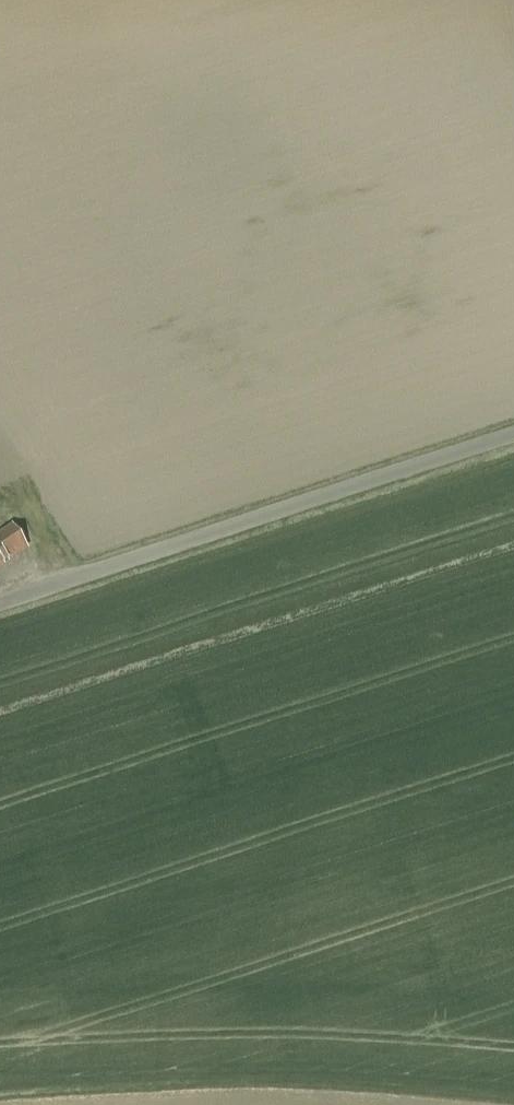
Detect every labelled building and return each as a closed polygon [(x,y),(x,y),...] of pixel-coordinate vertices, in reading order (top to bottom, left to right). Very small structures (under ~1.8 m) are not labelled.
[(0,538),(0,567),(26,550),(13,529),(0,538)]
